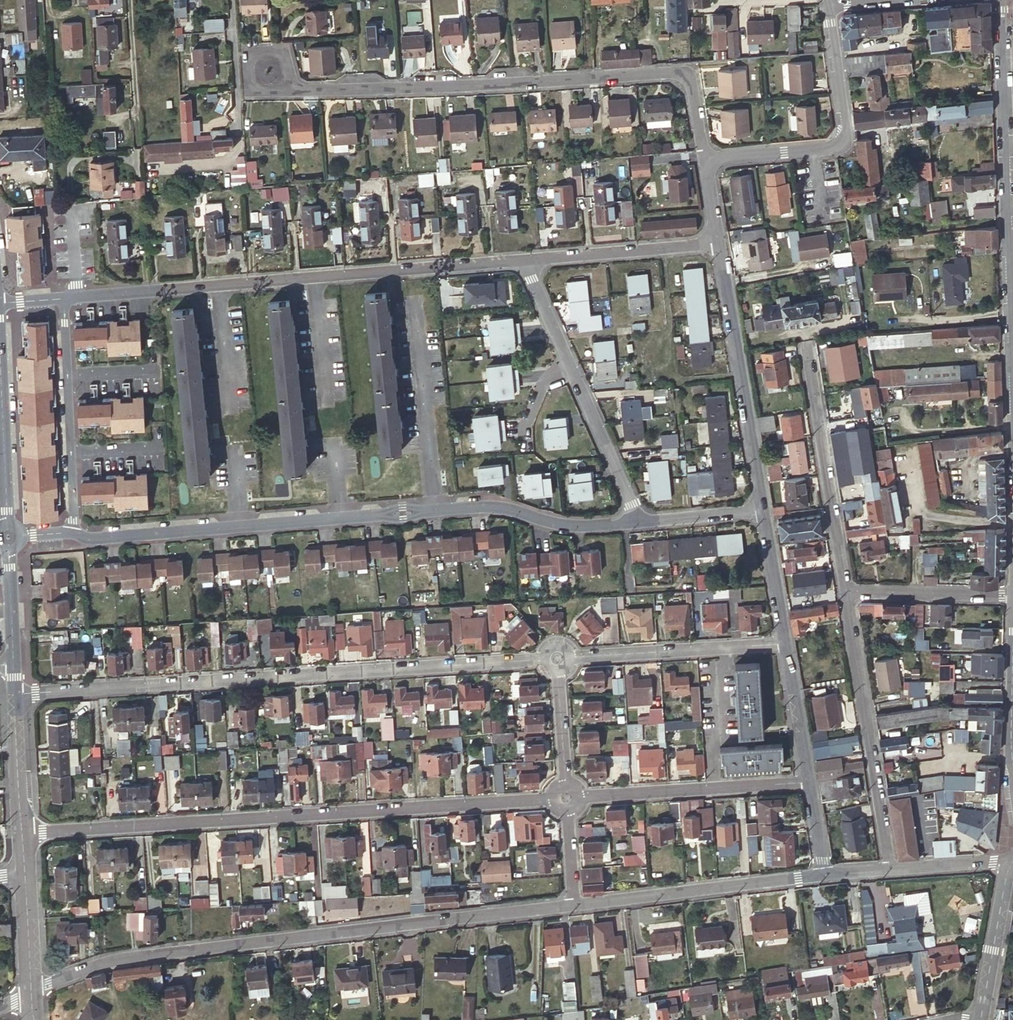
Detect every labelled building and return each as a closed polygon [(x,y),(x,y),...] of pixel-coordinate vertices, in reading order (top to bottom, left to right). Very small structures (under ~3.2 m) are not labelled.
[(20,27),(26,26),(26,15),(32,15),(32,0),(18,0),(20,27)] [(89,5),(90,16),(96,15),(95,6),(110,6),(109,0),(89,0),(89,5)] [(175,15),(188,14),(187,0),(174,0),(175,15)] [(241,12),(264,11),(263,0),(240,0),(241,12)] [(667,29),(686,29),(686,28),(685,14),(685,5),(685,0),(667,0),(667,29)] [(950,5),(947,5),(949,27),(950,39),(951,50),(990,48),(989,30),(988,6),(983,2),(968,3),(950,5)] [(799,5),(787,5),(787,29),(795,29),(800,29),(799,22),(801,22),(799,5)] [(947,5),(924,7),(926,29),(949,27),(947,5)] [(321,8),(302,9),(304,23),(301,23),(302,31),(324,29),(321,8)] [(879,11),(881,31),(900,28),(905,28),(903,9),(879,11)] [(881,31),(879,11),(873,12),(864,12),(866,33),(881,31)] [(857,34),(866,33),(864,12),(854,13),(857,34)] [(725,13),(711,13),(712,28),(712,48),(725,48),(724,27),(725,27),(725,13)] [(840,32),(842,48),(856,46),(854,34),(857,34),(854,13),(842,14),(838,18),(840,32)] [(114,17),(99,18),(99,25),(98,25),(99,46),(96,47),(97,63),(109,62),(108,46),(118,45),(117,23),(114,23),(114,17)] [(497,17),(475,19),(478,44),(500,42),(497,17)] [(78,18),(61,19),(62,41),(79,40),(78,18)] [(208,32),(225,30),(224,19),(207,21),(208,32)] [(612,66),(629,65),(628,48),(601,50),(600,19),(591,20),(592,40),(593,68),(612,66)] [(773,41),(772,20),(747,21),(748,42),(773,41)] [(457,21),(436,23),(439,43),(451,41),(451,43),(460,42),(457,21)] [(536,21),(515,23),(518,50),(538,48),(536,21)] [(574,21),(553,23),(557,50),(578,48),(574,21)] [(787,30),(787,38),(787,53),(796,53),(795,29),(787,29),(787,30)] [(12,42),(23,42),(23,31),(12,32),(12,42)] [(728,31),(728,50),(737,49),(737,31),(728,31)] [(385,33),(363,35),(365,55),(377,54),(377,56),(387,55),(385,33)] [(422,35),(401,37),(403,57),(424,56),(422,35)] [(951,50),(950,39),(936,40),(937,47),(924,48),(925,53),(936,52),(951,50)] [(910,51),(910,54),(918,54),(925,53),(924,48),(924,41),(907,42),(908,51),(910,51)] [(329,44),(305,46),(308,73),(331,71),(329,44)] [(215,47),(193,48),(194,65),(187,65),(187,76),(215,75),(214,59),(216,59),(215,47)] [(713,59),(718,59),(725,58),(725,50),(712,51),(713,59)] [(885,71),(886,77),(890,77),(889,71),(912,69),(910,54),(910,51),(908,51),(883,54),(885,71)] [(668,62),(689,61),(688,54),(667,55),(668,62)] [(883,54),(844,57),(845,69),(846,75),(866,73),(885,71),(883,54)] [(744,56),(745,64),(760,63),(760,55),(744,56)] [(812,88),(809,59),(787,60),(789,90),(812,88)] [(746,93),(744,68),(719,70),(719,74),(720,95),(746,93)] [(889,108),(888,103),(888,97),(880,98),(879,88),(878,80),(884,79),(886,79),(886,77),(885,71),(866,73),(869,110),(878,109),(889,108)] [(91,83),(67,84),(68,102),(74,102),(74,97),(97,95),(98,113),(105,113),(105,109),(116,109),(115,83),(104,84),(103,82),(96,82),(94,82),(91,83)] [(186,92),(180,93),(183,140),(193,139),(192,118),(193,119),(192,97),(186,97),(186,92)] [(929,103),(924,104),(925,119),(926,123),(926,125),(927,134),(927,135),(936,134),(935,124),(934,122),(934,117),(948,116),(948,120),(955,119),(955,115),(966,114),(991,111),(991,96),(971,99),(955,100),(929,103)] [(668,97),(643,100),(646,121),(671,118),(668,97)] [(627,99),(606,102),(609,127),(630,125),(627,99)] [(888,103),(889,108),(916,105),(915,100),(888,103)] [(815,129),(813,104),(796,106),(798,130),(815,129)] [(925,119),(924,104),(916,105),(889,108),(878,109),(869,110),(856,112),(856,111),(851,110),(853,129),(863,127),(879,125),(885,124),(886,124),(910,122),(910,121),(925,119)] [(590,106),(576,107),(576,109),(568,110),(570,127),(591,125),(590,106)] [(748,133),(747,108),(722,110),(724,135),(748,133)] [(512,110),(487,113),(489,129),(513,127),(512,110)] [(553,110),(528,112),(530,133),(555,130),(553,110)] [(383,117),(367,118),(369,137),(393,135),(391,113),(383,114),(383,117)] [(306,114),(285,116),(288,142),(309,140),(306,114)] [(471,114),(446,116),(449,142),(474,139),(471,114)] [(967,120),(966,114),(955,115),(955,119),(948,120),(948,116),(934,117),(934,122),(935,124),(967,120)] [(351,116),(327,118),(330,144),(354,142),(351,116)] [(432,118),(411,119),(414,145),(434,143),(432,118)] [(271,123),(246,125),(248,142),(273,140),(271,123)] [(211,134),(212,138),(227,137),(227,129),(211,130),(211,134)] [(116,132),(103,133),(104,147),(117,146),(116,132)] [(0,136),(0,158),(33,157),(34,170),(46,169),(44,135),(0,136)] [(212,138),(199,139),(197,139),(193,139),(183,140),(183,141),(183,157),(207,155),(215,154),(214,150),(234,148),(234,138),(233,136),(227,137),(212,138)] [(856,156),(860,186),(873,184),(878,184),(874,147),(870,147),(869,137),(855,139),(856,156)] [(183,141),(164,142),(165,158),(165,161),(184,159),(183,157),(183,141)] [(164,142),(144,143),(145,160),(165,158),(164,142)] [(641,145),(642,153),(652,152),(651,144),(641,145)] [(628,157),(629,166),(642,165),(641,155),(628,157)] [(230,171),(231,189),(246,187),(245,162),(244,156),(237,157),(237,170),(230,171)] [(581,173),(580,159),(565,161),(565,174),(581,173)] [(111,160),(89,161),(91,186),(102,186),(103,196),(112,195),(111,185),(113,185),(111,160)] [(936,160),(929,161),(931,178),(941,177),(941,170),(936,171),(936,160)] [(931,178),(929,161),(917,162),(919,179),(920,179),(926,179),(931,178)] [(254,162),(245,162),(246,187),(261,186),(261,180),(255,180),(254,162)] [(993,171),(993,162),(979,163),(980,173),(993,171)] [(669,169),(671,198),(688,196),(694,195),(694,186),(687,187),(686,175),(686,168),(683,164),(671,166),(669,169)] [(783,183),(781,170),(764,173),(766,185),(765,186),(769,214),(788,211),(786,196),(784,183),(783,183)] [(993,171),(980,173),(952,176),(953,189),(965,188),(975,187),(975,186),(993,184),(993,171)] [(450,172),(436,173),(437,185),(451,184),(450,172)] [(142,196),(146,196),(144,173),(136,173),(137,191),(132,191),(131,189),(120,189),(121,198),(142,196)] [(728,176),(732,201),(734,216),(754,212),(748,173),(728,176)] [(417,175),(419,187),(434,186),(433,174),(417,175)] [(352,178),(337,180),(339,196),(353,195),(352,178)] [(928,201),(926,179),(920,179),(919,179),(915,180),(910,180),(907,181),(910,203),(919,202),(921,220),(931,219),(928,201)] [(612,180),(593,181),(595,202),(613,200),(612,180)] [(303,182),(286,184),(288,200),(304,199),(303,182)] [(572,203),(570,183),(553,185),(555,205),(572,203)] [(873,184),(875,197),(887,195),(886,183),(885,183),(878,184),(873,184)] [(841,188),(844,207),(850,206),(849,199),(875,197),(873,184),(860,186),(841,188)] [(55,204),(54,191),(43,191),(43,188),(34,188),(35,205),(35,204),(45,204),(48,204),(55,204)] [(496,189),(498,209),(515,208),(514,188),(496,189)] [(456,192),(457,213),(475,211),(473,191),(456,192)] [(417,216),(415,196),(397,197),(399,217),(417,216)] [(360,220),(377,219),(376,198),(352,200),(354,220),(360,219),(360,220)] [(633,215),(631,199),(621,200),(623,226),(634,225),(633,215)] [(595,202),(597,221),(615,220),(613,200),(595,202)] [(939,200),(928,201),(931,219),(931,223),(942,222),(939,200)] [(574,223),(572,203),(555,205),(556,224),(574,223)] [(33,205),(18,206),(19,214),(13,214),(8,215),(10,247),(16,247),(19,279),(43,277),(42,263),(45,262),(45,254),(42,254),(40,230),(43,230),(43,220),(40,220),(39,213),(36,213),(35,204),(35,205),(33,205)] [(300,205),(302,225),(320,224),(318,204),(300,205)] [(535,206),(536,220),(543,219),(542,206),(535,206)] [(280,227),(278,207),(260,208),(262,228),(280,227)] [(973,219),(995,218),(995,207),(973,207),(973,219)] [(498,209),(499,229),(517,227),(515,208),(498,209)] [(202,212),(204,233),(222,231),(220,211),(202,212)] [(457,213),(459,232),(477,231),(475,211),(457,213)] [(863,213),(867,239),(878,238),(874,211),(863,213)] [(163,215),(165,236),(182,235),(180,214),(163,215)] [(430,230),(438,229),(437,214),(429,215),(430,230)] [(419,236),(417,216),(399,217),(401,237),(419,236)] [(669,219),(670,234),(681,233),(681,231),(696,230),(697,229),(696,217),(669,219)] [(107,220),(109,241),(126,239),(125,218),(107,220)] [(360,220),(361,240),(380,239),(377,219),(360,220)] [(669,219),(641,222),(642,235),(659,233),(659,235),(670,234),(669,219)] [(302,225),(304,245),(322,243),(320,224),(302,225)] [(349,224),(341,224),(342,238),(350,238),(349,224)] [(333,244),(342,243),(340,226),(331,227),(333,244)] [(996,252),(995,226),(964,229),(965,244),(961,245),(962,256),(996,252)] [(282,247),(280,227),(262,228),(263,248),(282,247)] [(745,241),(747,241),(750,261),(748,261),(749,271),(771,267),(770,258),(767,258),(763,229),(743,232),(745,241)] [(204,233),(206,253),(224,251),(222,231),(204,233)] [(829,233),(800,238),(803,257),(832,252),(829,233)] [(165,236),(167,256),(184,254),(182,235),(165,236)] [(234,250),(242,249),(240,235),(232,236),(234,250)] [(109,241),(110,260),(128,259),(126,239),(109,241)] [(849,241),(851,249),(853,265),(866,264),(864,239),(860,240),(856,240),(849,241)] [(839,267),(846,266),(853,265),(851,249),(836,252),(839,267)] [(964,262),(941,264),(944,303),(961,302),(959,279),(966,279),(964,262)] [(853,265),(846,266),(848,282),(850,281),(853,300),(849,300),(851,313),(861,312),(856,281),(853,265)] [(705,291),(702,266),(684,267),(684,275),(687,275),(688,292),(705,291)] [(830,284),(844,282),(842,269),(835,270),(835,269),(828,270),(828,271),(830,284)] [(871,274),(872,296),(892,295),(892,298),(905,297),(903,272),(871,274)] [(628,275),(630,294),(649,292),(647,273),(628,275)] [(567,281),(569,300),(589,298),(587,279),(567,281)] [(494,284),(493,282),(464,285),(466,302),(485,300),(485,304),(506,302),(504,283),(494,284)] [(691,317),(707,315),(705,291),(688,292),(686,293),(687,300),(689,300),(691,317)] [(386,292),(366,294),(382,450),(402,449),(400,434),(402,433),(400,408),(397,408),(395,382),(397,382),(395,356),(392,356),(390,330),(392,329),(390,304),(387,304),(386,292)] [(630,294),(632,313),(651,312),(649,292),(630,294)] [(763,317),(753,319),(755,330),(836,316),(834,301),(823,302),(822,298),(789,303),(787,295),(775,297),(776,304),(771,305),(771,301),(762,303),(763,306),(761,307),(763,317)] [(569,300),(571,320),(579,319),(580,331),(603,329),(602,317),(590,318),(589,298),(569,300)] [(290,300),(269,302),(286,470),(305,468),(304,454),(306,454),(293,315),(291,315),(290,300)] [(193,308),(174,310),(190,479),(210,476),(209,462),(211,462),(197,322),(194,322),(193,308)] [(691,325),(693,341),(710,339),(707,315),(691,317),(688,317),(689,325),(691,325)] [(489,335),(521,332),(520,324),(514,325),(513,317),(488,319),(489,335)] [(740,320),(742,332),(751,330),(749,318),(740,320)] [(73,322),(74,344),(86,343),(96,343),(106,342),(107,352),(117,352),(117,348),(130,348),(130,351),(140,351),(139,319),(132,319),(132,322),(113,323),(112,320),(105,321),(98,321),(98,324),(82,325),(81,322),(73,322)] [(49,352),(48,335),(48,320),(23,321),(25,354),(17,354),(25,520),(57,518),(56,503),(56,486),(55,471),(54,451),(53,438),(52,420),(52,405),(51,388),(50,371),(49,355),(49,352)] [(633,326),(634,334),(646,332),(646,323),(633,325),(633,326)] [(998,324),(865,333),(867,347),(998,338),(998,324)] [(521,332),(489,335),(491,352),(516,350),(515,341),(521,341),(521,332)] [(616,358),(614,339),(594,341),(596,360),(616,358)] [(710,339),(693,341),(691,341),(692,349),(694,349),(695,364),(693,364),(694,366),(712,364),(710,339)] [(853,344),(827,348),(831,374),(857,371),(853,344)] [(780,350),(761,353),(762,362),(755,363),(756,371),(764,370),(768,392),(780,390),(779,383),(786,382),(780,350)] [(618,377),(616,358),(596,360),(598,379),(618,377)] [(999,377),(999,360),(986,360),(987,371),(987,378),(999,377)] [(488,381),(519,378),(519,370),(512,371),(511,363),(486,365),(488,381)] [(950,380),(977,378),(987,378),(987,371),(983,371),(983,375),(975,376),(975,371),(974,371),(973,363),(872,370),(874,383),(875,385),(950,380)] [(857,371),(831,374),(831,379),(858,375),(857,371)] [(1000,384),(999,377),(987,378),(988,421),(1001,420),(1000,384)] [(519,378),(488,381),(490,399),(514,396),(513,387),(520,387),(519,378)] [(977,378),(950,380),(951,397),(978,395),(977,378)] [(950,380),(875,385),(878,401),(888,399),(907,398),(908,400),(951,397),(950,380)] [(707,382),(694,383),(695,391),(708,390),(707,382)] [(878,401),(875,385),(874,383),(859,385),(863,405),(878,403),(878,401)] [(666,388),(654,389),(655,399),(667,397),(666,388)] [(727,419),(724,395),(706,396),(707,405),(709,405),(710,420),(727,419)] [(651,397),(622,400),(624,420),(643,417),(653,416),(651,397)] [(77,401),(78,423),(90,422),(100,422),(110,421),(111,431),(121,431),(121,428),(134,427),(134,430),(144,430),(143,398),(136,398),(136,402),(117,403),(116,399),(109,400),(102,400),(102,403),(86,404),(85,401),(77,401)] [(878,403),(863,405),(867,428),(868,431),(883,428),(879,408),(878,403)] [(474,432),(506,429),(505,421),(498,421),(498,413),(473,416),(474,432)] [(780,416),(783,439),(793,438),(792,437),(801,435),(798,414),(780,416)] [(568,432),(567,415),(545,416),(546,425),(544,425),(545,443),(569,441),(568,432)] [(643,417),(624,420),(626,438),(645,436),(643,417)] [(711,428),(713,445),(729,443),(727,419),(710,420),(708,420),(709,429),(711,428)] [(844,430),(829,433),(835,472),(837,486),(843,486),(842,483),(862,479),(874,477),(866,428),(845,432),(844,430)] [(506,437),(506,429),(474,432),(476,449),(501,447),(500,438),(506,437)] [(1002,448),(1001,431),(988,432),(990,450),(1002,448)] [(679,445),(677,432),(662,434),(663,447),(679,445)] [(975,434),(978,451),(990,450),(988,432),(975,434)] [(975,434),(966,435),(968,452),(978,451),(975,434)] [(954,437),(953,437),(955,454),(968,452),(966,435),(954,437)] [(953,437),(932,439),(933,457),(935,457),(955,454),(953,437)] [(763,456),(764,465),(777,463),(782,463),(782,464),(790,463),(791,473),(806,470),(802,441),(787,443),(780,444),(782,455),(788,454),(789,456),(781,458),(781,457),(772,458),(772,455),(763,456)] [(930,442),(918,444),(927,507),(940,505),(930,442)] [(714,453),(715,470),(732,468),(729,443),(713,445),(711,445),(711,453),(714,453)] [(887,449),(878,451),(881,466),(890,464),(887,449)] [(979,459),(979,468),(1002,468),(1002,456),(979,459)] [(648,460),(650,480),(670,478),(668,458),(648,460)] [(478,484),(502,481),(501,471),(508,471),(507,463),(476,466),(478,484)] [(764,465),(766,480),(780,479),(777,463),(764,465)] [(891,466),(875,468),(876,477),(880,495),(886,524),(886,525),(893,524),(894,530),(902,529),(891,466)] [(732,468),(715,470),(713,470),(688,472),(688,476),(690,494),(701,492),(700,486),(717,485),(717,493),(715,493),(715,494),(734,492),(732,468)] [(979,480),(1003,479),(1002,468),(979,468),(979,480)] [(937,471),(939,479),(947,477),(946,469),(937,471)] [(593,488),(591,470),(569,472),(569,481),(568,481),(570,499),(594,497),(593,488)] [(534,495),(552,493),(550,471),(541,472),(541,471),(523,472),(525,496),(534,495)] [(81,480),(82,502),(94,502),(104,501),(114,500),(115,510),(125,510),(125,507),(138,506),(138,509),(148,509),(146,477),(140,477),(140,481),(120,482),(120,478),(113,479),(106,479),(106,482),(89,483),(89,480),(81,480)] [(803,477),(784,479),(787,506),(806,504),(803,477)] [(880,495),(876,477),(874,477),(862,479),(865,498),(880,495)] [(940,487),(949,485),(947,477),(939,479),(940,487)] [(650,480),(652,499),(672,497),(670,478),(650,480)] [(979,480),(979,491),(1003,490),(1003,485),(1003,479),(979,480)] [(942,495),(945,495),(950,494),(949,485),(940,487),(942,495)] [(986,499),(1003,498),(1003,490),(979,491),(980,497),(986,497),(986,499)] [(870,526),(886,524),(880,495),(865,498),(870,526)] [(980,497),(980,505),(986,505),(987,507),(1003,506),(1003,498),(986,499),(986,497),(980,497)] [(946,500),(942,499),(944,507),(952,509),(953,501),(946,500)] [(961,502),(953,501),(952,509),(959,511),(961,502)] [(968,504),(961,502),(959,511),(967,512),(968,504)] [(976,505),(968,504),(967,512),(975,514),(976,505)] [(771,506),(772,513),(781,512),(782,512),(781,505),(771,506)] [(976,505),(975,514),(987,517),(993,517),(1004,519),(1003,506),(987,507),(986,505),(980,505),(980,507),(977,505),(976,505)] [(819,514),(777,520),(779,538),(821,533),(819,514)] [(919,518),(912,518),(912,532),(920,531),(919,518)] [(886,525),(886,524),(870,526),(844,529),(845,537),(885,532),(884,526),(886,525)] [(1003,540),(1004,528),(962,531),(963,536),(971,536),(971,538),(984,537),(984,540),(1003,540)] [(479,531),(480,548),(487,547),(488,555),(503,553),(502,532),(492,533),(487,533),(487,530),(479,531)] [(455,536),(457,557),(472,556),(472,548),(480,548),(479,531),(470,532),(470,535),(465,535),(455,536)] [(741,532),(716,534),(718,551),(718,553),(727,553),(727,550),(743,549),(741,532)] [(923,533),(909,534),(909,544),(917,543),(917,540),(934,539),(934,532),(930,533),(923,533)] [(432,535),(433,552),(441,551),(442,559),(457,557),(455,536),(450,537),(446,537),(441,537),(441,534),(432,535)] [(716,534),(691,537),(693,554),(693,556),(702,555),(701,553),(718,551),(716,534)] [(908,534),(900,534),(900,542),(908,541),(908,534)] [(409,540),(410,561),(426,560),(426,552),(433,552),(432,535),(424,536),(424,539),(419,539),(415,540),(409,540)] [(691,537),(668,539),(669,556),(669,558),(677,557),(677,555),(693,554),(691,537)] [(669,556),(668,539),(631,542),(632,561),(653,560),(653,557),(669,556)] [(347,545),(349,567),(364,565),(363,557),(371,557),(370,540),(362,541),(363,544),(358,545),(353,545),(347,545)] [(370,540),(371,557),(379,556),(379,564),(395,563),(394,542),(388,542),(378,543),(378,540),(370,540)] [(882,540),(858,543),(860,558),(884,555),(882,540)] [(1003,540),(984,540),(977,541),(977,550),(1003,550),(1003,540)] [(324,544),(325,561),(333,560),(333,568),(349,567),(347,545),(342,546),(338,546),(333,546),(332,543),(324,544)] [(301,549),(302,570),(318,569),(317,561),(325,561),(324,544),(316,545),(316,548),(311,548),(307,549),(301,549)] [(793,548),(785,549),(785,550),(786,557),(794,556),(794,558),(814,556),(814,554),(822,553),(821,545),(813,546),(813,545),(793,547),(793,548)] [(262,549),(263,565),(271,565),(271,573),(287,572),(286,550),(280,551),(275,551),(270,551),(270,548),(262,549)] [(245,553),(239,554),(240,575),(256,574),(255,566),(263,565),(262,549),(254,550),(254,553),(249,553),(245,553)] [(542,553),(544,572),(551,571),(551,573),(568,572),(566,549),(558,550),(558,552),(550,553),(542,553)] [(600,571),(599,549),(589,549),(590,551),(582,552),(575,552),(576,571),(584,570),(584,572),(600,571)] [(1003,560),(1003,550),(977,550),(977,556),(984,556),(984,560),(1003,560)] [(922,552),(922,564),(929,564),(938,563),(937,551),(927,552),(922,552)] [(216,553),(217,569),(224,568),(225,576),(240,575),(239,554),(234,554),(229,555),(224,555),(224,552),(216,553)] [(198,557),(192,558),(194,579),(209,578),(209,570),(217,569),(216,553),(207,553),(208,556),(203,557),(198,557)] [(536,573),(544,572),(542,553),(535,554),(527,555),(527,553),(518,553),(520,576),(536,574),(536,573)] [(154,558),(155,574),(163,573),(164,581),(179,580),(178,559),(172,559),(168,559),(163,560),(163,557),(154,558)] [(137,562),(131,563),(133,584),(148,583),(148,575),(155,574),(154,558),(147,559),(147,562),(142,562),(137,562)] [(780,562),(781,570),(793,568),(792,560),(780,562)] [(1003,570),(1003,560),(984,560),(980,560),(980,571),(996,570),(1003,570)] [(108,562),(109,578),(117,578),(118,586),(133,584),(131,563),(126,563),(122,564),(117,564),(116,561),(108,562)] [(91,567),(85,567),(86,588),(102,587),(101,579),(109,578),(108,562),(100,563),(100,566),(95,566),(91,567)] [(922,573),(929,573),(929,564),(922,564),(919,564),(920,574),(922,573)] [(45,584),(45,592),(61,591),(61,583),(69,583),(68,567),(47,569),(47,579),(48,584),(45,584)] [(995,585),(996,570),(980,571),(970,571),(970,585),(995,585)] [(936,576),(922,576),(921,584),(935,584),(936,576)] [(729,602),(731,629),(740,628),(757,627),(756,615),(762,614),(762,604),(744,605),(737,606),(737,601),(736,587),(728,588),(728,593),(729,602)] [(61,591),(45,592),(45,600),(48,600),(49,605),(49,615),(70,614),(70,598),(62,599),(61,591)] [(789,610),(836,602),(834,593),(786,601),(789,610)] [(622,594),(615,595),(616,609),(623,608),(622,594)] [(615,595),(600,596),(601,612),(616,611),(616,609),(615,595)] [(704,604),(702,604),(704,624),(716,623),(717,630),(727,629),(725,612),(712,612),(711,600),(703,600),(704,604)] [(503,602),(488,603),(489,630),(498,629),(497,619),(504,619),(503,608),(503,602)] [(836,602),(789,610),(794,633),(804,632),(802,619),(838,614),(836,602)] [(916,603),(861,602),(858,606),(858,610),(881,611),(882,614),(904,614),(915,615),(916,603)] [(688,603),(664,605),(667,627),(680,626),(680,632),(690,631),(688,603)] [(471,612),(470,604),(450,606),(453,642),(460,641),(458,613),(471,612)] [(950,604),(930,604),(930,623),(949,624),(950,604)] [(627,608),(628,612),(629,629),(642,628),(642,634),(653,633),(650,606),(627,608)] [(538,607),(539,624),(552,623),(552,630),(563,629),(561,612),(551,612),(546,612),(546,607),(538,607)] [(419,609),(412,610),(412,624),(420,623),(419,609)] [(379,610),(372,611),(373,630),(380,630),(379,610)] [(589,610),(576,621),(585,631),(580,634),(586,642),(599,631),(595,626),(599,622),(589,610)] [(333,613),(318,614),(319,623),(334,622),(333,613)] [(307,615),(295,616),(296,631),(304,630),(307,630),(308,630),(307,615)] [(269,617),(255,618),(257,633),(269,632),(270,632),(269,617)] [(484,617),(461,619),(463,642),(475,641),(476,646),(487,646),(484,617)] [(255,618),(247,619),(248,640),(257,639),(257,633),(255,618)] [(506,634),(518,646),(527,638),(531,642),(539,634),(523,618),(506,634)] [(398,620),(384,621),(387,646),(400,645),(400,651),(410,650),(409,634),(399,634),(398,620)] [(447,622),(432,623),(433,627),(424,627),(425,644),(438,643),(438,648),(449,648),(447,622)] [(599,622),(595,626),(599,631),(604,627),(599,622)] [(178,625),(166,625),(167,632),(172,631),(172,646),(180,646),(178,625)] [(139,626),(129,627),(130,630),(131,648),(141,647),(139,626)] [(921,626),(915,626),(914,649),(918,649),(927,649),(927,640),(921,640),(921,626)] [(948,643),(992,645),(992,628),(969,627),(948,627),(948,643)] [(731,629),(732,637),(741,636),(740,628),(731,629)] [(308,630),(307,630),(309,651),(323,650),(323,656),(333,656),(332,638),(322,638),(321,629),(308,630)] [(380,630),(373,630),(374,647),(383,646),(382,629),(380,630)] [(304,630),(296,631),(298,652),(306,651),(304,630)] [(354,632),(347,632),(348,649),(361,648),(362,654),(372,653),(371,636),(360,637),(360,630),(354,630),(354,632)] [(270,632),(269,632),(271,654),(284,653),(285,659),(294,658),(293,642),(283,642),(282,635),(277,636),(277,632),(270,632)] [(343,632),(335,633),(336,648),(344,648),(343,632)] [(51,634),(35,635),(35,643),(51,642),(51,634)] [(244,640),(224,642),(226,660),(240,659),(239,654),(245,654),(244,640)] [(171,664),(169,641),(161,641),(161,646),(146,647),(148,665),(171,664)] [(205,646),(186,647),(187,665),(201,665),(200,660),(206,660),(205,646)] [(123,652),(102,653),(103,671),(124,669),(123,652)] [(1002,665),(1002,653),(961,653),(961,672),(1002,673),(1002,665)] [(83,654),(68,655),(69,671),(84,670),(83,654)] [(68,655),(52,656),(52,658),(53,668),(54,672),(69,671),(68,655)] [(895,657),(873,661),(879,690),(900,686),(895,657)] [(742,733),(748,733),(755,733),(762,732),(758,662),(738,664),(739,691),(737,691),(738,708),(741,708),(742,733)] [(953,680),(953,666),(939,665),(939,680),(953,680)] [(602,669),(583,671),(585,691),(604,689),(602,669)] [(674,671),(664,672),(665,689),(675,688),(675,694),(689,693),(688,676),(675,677),(674,671)] [(637,673),(627,674),(629,697),(651,696),(651,690),(654,690),(654,683),(650,683),(650,679),(637,679),(637,673)] [(614,675),(615,689),(622,688),(621,674),(614,675)] [(534,678),(519,679),(520,698),(540,697),(539,684),(534,684),(534,678)] [(925,681),(911,680),(904,680),(904,688),(911,688),(911,695),(925,695),(925,687),(925,681)] [(952,691),(953,680),(939,680),(939,691),(952,691)] [(469,682),(459,682),(461,706),(484,704),(483,687),(469,688),(469,682)] [(428,694),(424,694),(425,702),(435,702),(435,708),(452,706),(451,689),(437,690),(437,684),(427,685),(428,694)] [(405,686),(394,687),(395,704),(400,704),(401,714),(411,714),(410,709),(418,708),(417,691),(406,692),(405,686)] [(372,688),(362,689),(363,717),(379,716),(378,711),(387,711),(386,694),(372,694),(372,688)] [(699,688),(691,688),(694,719),(701,719),(699,688)] [(948,695),(948,705),(960,705),(965,705),(965,703),(1001,704),(1001,689),(980,688),(980,693),(965,693),(965,694),(952,693),(948,695)] [(331,708),(327,709),(327,715),(346,713),(355,713),(353,696),(340,697),(339,690),(330,691),(331,708)] [(841,723),(835,693),(812,697),(817,727),(841,723)] [(287,694),(267,695),(269,714),(288,712),(292,712),(291,694),(287,694)] [(166,695),(157,695),(159,710),(167,710),(166,695)] [(926,697),(911,700),(912,709),(927,706),(926,697)] [(219,698),(200,700),(201,718),(220,716),(219,698)] [(602,699),(583,700),(584,714),(589,714),(589,720),(603,719),(602,699)] [(323,702),(302,703),(304,721),(325,719),(323,702)] [(912,709),(875,714),(877,726),(938,718),(938,705),(927,706),(912,709)] [(948,705),(938,705),(938,718),(959,718),(960,705),(948,705)] [(1000,729),(1001,706),(968,705),(967,716),(976,716),(975,729),(983,729),(1000,729)] [(129,727),(144,726),(143,706),(128,707),(129,727)] [(544,706),(519,708),(520,716),(526,716),(526,727),(545,726),(544,706)] [(114,728),(129,727),(128,707),(113,708),(114,728)] [(253,707),(240,708),(240,712),(233,712),(235,726),(254,725),(253,707)] [(492,720),(491,707),(482,708),(483,721),(492,720)] [(663,722),(662,707),(649,707),(650,715),(638,716),(639,723),(663,722)] [(459,722),(458,709),(449,710),(450,723),(459,722)] [(187,710),(173,711),(174,716),(168,717),(169,736),(175,735),(175,729),(189,728),(187,710)] [(49,748),(69,747),(66,713),(47,714),(49,748)] [(381,731),(382,740),(394,739),(392,716),(383,716),(384,730),(381,731)] [(694,719),(663,722),(664,728),(701,726),(701,719),(694,719)] [(639,723),(627,724),(628,738),(658,735),(658,741),(665,740),(664,728),(663,722),(639,723)] [(329,738),(330,743),(336,743),(354,741),(363,741),(361,726),(353,727),(353,736),(329,738)] [(427,729),(427,736),(437,736),(454,735),(460,734),(459,726),(427,729)] [(967,729),(955,729),(955,740),(969,741),(969,729),(967,729)] [(1000,729),(983,729),(981,748),(999,749),(1000,729)] [(308,730),(294,731),(295,745),(296,745),(309,745),(309,739),(308,734),(308,730)] [(598,730),(580,731),(581,744),(579,744),(580,750),(600,750),(598,730)] [(238,732),(228,732),(228,746),(238,746),(238,732)] [(513,733),(493,734),(494,742),(514,741),(513,733)] [(463,734),(460,734),(454,735),(456,751),(457,751),(457,752),(464,751),(463,734)] [(857,735),(812,742),(814,758),(829,756),(828,748),(836,746),(836,751),(842,750),(842,752),(859,749),(857,735)] [(907,735),(879,738),(881,749),(908,745),(907,735)] [(524,744),(525,761),(533,760),(543,760),(543,756),(544,756),(543,736),(524,737),(524,739),(524,744)] [(201,738),(193,738),(194,745),(194,752),(202,752),(201,738)] [(112,773),(132,773),(131,739),(119,739),(120,757),(112,757),(112,773)] [(424,739),(413,739),(414,751),(419,750),(419,745),(424,744),(424,739)] [(373,740),(363,741),(364,758),(374,757),(373,740)] [(364,758),(363,741),(354,741),(336,743),(337,750),(338,759),(340,779),(351,778),(350,773),(357,772),(357,770),(365,769),(364,758)] [(619,755),(627,754),(626,741),(611,742),(612,755),(619,755)] [(162,744),(163,755),(172,754),(171,743),(162,744)] [(330,743),(311,744),(313,758),(322,757),(321,751),(337,750),(336,743),(330,743)] [(749,745),(721,747),(722,759),(725,759),(726,769),(780,766),(780,756),(784,755),(783,743),(755,745),(749,745)] [(295,745),(286,746),(287,749),(288,760),(297,759),(296,745),(295,745)] [(493,745),(484,745),(485,764),(494,763),(493,745)] [(51,775),(70,774),(69,747),(49,748),(51,775)] [(684,749),(676,749),(677,767),(691,766),(691,772),(700,772),(700,771),(699,754),(690,754),(689,747),(684,747),(684,749)] [(288,760),(287,749),(279,750),(281,772),(289,772),(288,766),(288,760)] [(440,772),(451,771),(451,766),(458,765),(457,752),(457,751),(456,751),(438,752),(440,772)] [(662,751),(639,752),(640,769),(654,768),(654,775),(664,774),(662,751)] [(428,773),(440,772),(438,752),(420,753),(421,768),(428,767),(428,773)] [(627,754),(619,755),(612,755),(587,757),(588,775),(593,775),(593,781),(607,780),(606,763),(623,762),(623,768),(630,768),(629,754),(627,754)] [(177,755),(165,756),(166,769),(179,768),(177,755)] [(101,772),(100,757),(90,758),(90,765),(85,766),(86,773),(101,772)] [(815,761),(816,766),(817,772),(818,778),(832,776),(837,775),(858,772),(862,771),(860,761),(841,764),(841,763),(842,763),(841,757),(815,761)] [(373,769),(371,769),(372,783),(379,783),(380,788),(391,787),(389,767),(389,758),(372,760),(373,769)] [(321,780),(340,779),(338,759),(320,760),(321,780)] [(525,761),(517,761),(517,766),(520,766),(521,786),(539,785),(538,765),(534,765),(533,760),(525,761)] [(503,762),(495,763),(497,793),(505,793),(503,762)] [(997,777),(998,764),(976,762),(975,775),(959,774),(958,787),(964,787),(972,788),(997,789),(997,777)] [(288,766),(289,772),(291,799),(303,798),(301,778),(308,777),(307,764),(288,766)] [(475,765),(468,766),(470,790),(490,788),(488,770),(475,771),(475,765)] [(408,766),(389,767),(391,787),(403,787),(402,781),(409,781),(408,766)] [(258,778),(260,798),(276,797),(273,769),(258,770),(258,778)] [(858,772),(837,775),(840,795),(861,791),(858,772)] [(917,781),(918,791),(943,786),(940,772),(916,777),(917,781)] [(944,773),(943,786),(958,787),(959,774),(944,773)] [(72,801),(70,774),(51,775),(53,802),(72,801)] [(100,775),(92,775),(93,788),(101,787),(100,775)] [(832,776),(818,778),(825,823),(832,822),(829,799),(836,798),(832,776)] [(244,779),(245,799),(260,798),(258,778),(244,779)] [(198,802),(213,801),(211,781),(196,782),(198,802)] [(887,787),(888,797),(909,793),(918,791),(917,781),(887,787)] [(183,803),(198,802),(196,782),(181,783),(183,803)] [(135,805),(151,805),(149,784),(134,785),(135,805)] [(120,806),(135,805),(134,785),(119,786),(120,806)] [(943,786),(918,791),(921,803),(946,799),(950,798),(948,789),(946,790),(946,788),(943,788),(943,786)] [(972,788),(964,787),(964,799),(983,801),(983,809),(996,811),(997,789),(972,788)] [(909,793),(888,797),(898,858),(919,857),(909,793)] [(744,795),(736,796),(737,818),(739,818),(740,822),(741,830),(746,830),(746,823),(744,795)] [(703,798),(679,800),(680,813),(688,812),(688,807),(703,806),(703,798)] [(758,807),(759,833),(763,833),(778,832),(776,809),(782,808),(781,798),(764,799),(757,800),(758,807)] [(679,800),(670,801),(671,816),(663,816),(663,822),(652,822),(652,824),(647,825),(647,830),(648,836),(652,836),(652,840),(667,840),(666,835),(673,834),(673,826),(681,825),(680,813),(679,800)] [(996,811),(983,809),(960,806),(958,825),(974,833),(979,836),(982,838),(985,839),(993,846),(996,811)] [(624,807),(606,809),(606,823),(612,822),(612,833),(626,832),(624,807)] [(839,811),(846,854),(868,850),(861,807),(839,811)] [(515,812),(507,813),(509,839),(537,837),(537,825),(543,825),(542,815),(516,816),(515,812)] [(703,813),(683,815),(685,841),(698,840),(698,837),(711,837),(710,826),(704,827),(703,813)] [(475,837),(480,837),(478,820),(474,820),(474,818),(460,819),(460,824),(455,824),(456,838),(475,837)] [(736,822),(717,823),(718,841),(731,840),(731,835),(737,835),(736,822)] [(755,823),(746,823),(746,830),(747,834),(755,834),(755,823)] [(432,824),(426,825),(428,852),(429,851),(446,850),(446,849),(445,831),(432,833),(432,824)] [(505,825),(485,826),(486,833),(492,833),(492,829),(505,828),(505,825)] [(578,827),(579,836),(592,835),(591,827),(578,827)] [(507,852),(505,828),(492,829),(492,833),(486,833),(487,853),(507,852)] [(778,832),(763,833),(765,863),(795,861),(793,831),(778,832)] [(755,834),(747,834),(748,854),(758,853),(756,833),(755,834)] [(346,856),(364,855),(363,840),(356,841),(356,835),(345,836),(346,856)] [(327,858),(346,856),(345,836),(333,837),(333,843),(326,843),(327,858)] [(239,860),(254,859),(253,839),(238,840),(239,860)] [(944,855),(955,854),(953,839),(926,841),(929,856),(944,855)] [(240,870),(239,860),(238,840),(222,841),(223,849),(223,854),(224,861),(224,871),(240,870)] [(602,840),(584,842),(585,861),(603,860),(611,859),(610,840),(602,840)] [(175,844),(177,871),(178,880),(191,879),(191,870),(190,843),(175,844)] [(175,844),(160,845),(162,872),(177,871),(175,844)] [(397,865),(415,864),(414,849),(407,850),(407,844),(395,845),(397,865)] [(379,866),(397,865),(395,845),(384,846),(385,852),(378,852),(379,866)] [(459,845),(450,845),(451,859),(460,858),(459,845)] [(113,868),(129,867),(127,847),(112,848),(113,868)] [(555,857),(554,847),(531,848),(531,851),(519,853),(521,872),(550,870),(549,857),(555,857)] [(99,869),(113,868),(112,848),(98,849),(99,869)] [(622,864),(644,863),(644,848),(636,849),(636,854),(621,855),(622,864)] [(446,850),(429,851),(430,860),(447,859),(451,859),(450,849),(446,849),(446,850)] [(315,871),(316,871),(314,856),(307,857),(307,851),(296,852),(297,872),(315,871)] [(279,873),(297,872),(296,852),(285,853),(285,858),(280,859),(278,859),(279,873)] [(488,859),(482,860),(483,864),(482,864),(484,882),(490,881),(510,880),(509,863),(488,864),(488,859)] [(56,866),(56,881),(76,880),(76,865),(56,866)] [(601,866),(581,868),(582,894),(603,892),(601,866)] [(422,870),(422,871),(423,887),(428,886),(434,886),(433,877),(432,869),(422,870)] [(315,871),(297,872),(298,880),(316,879),(315,871)] [(423,887),(422,871),(414,871),(415,887),(399,888),(400,895),(410,894),(422,894),(422,887),(423,887)] [(452,876),(433,877),(434,886),(453,884),(452,876)] [(371,877),(363,878),(365,895),(372,895),(371,877)] [(381,878),(374,879),(374,892),(383,892),(381,878)] [(76,880),(56,881),(51,881),(51,896),(77,895),(76,880)] [(197,894),(210,893),(209,880),(196,881),(197,894)] [(219,883),(211,883),(212,905),(221,905),(219,883)] [(324,899),(349,898),(348,886),(332,887),(331,883),(323,884),(324,899)] [(428,894),(453,892),(453,884),(434,886),(428,886),(428,894)] [(270,886),(254,887),(255,901),(271,900),(270,886)] [(282,886),(274,886),(275,899),(283,899),(282,886)] [(428,894),(425,894),(426,904),(433,904),(434,905),(457,903),(457,902),(465,901),(464,891),(453,892),(428,894)] [(162,893),(150,894),(150,908),(163,908),(162,893)] [(424,894),(422,894),(410,894),(411,905),(424,904),(424,894)] [(887,935),(889,951),(922,947),(922,944),(924,943),(922,930),(917,930),(913,909),(919,908),(917,895),(882,900),(884,913),(889,912),(892,934),(887,935)] [(145,911),(149,910),(148,896),(135,896),(136,911),(145,911)] [(358,915),(356,897),(326,900),(328,918),(358,915)] [(100,898),(88,898),(89,911),(100,911),(100,898)] [(191,908),(210,907),(209,899),(191,900),(191,908)] [(322,899),(314,900),(315,915),(315,916),(323,915),(322,899)] [(299,901),(298,901),(299,912),(306,912),(307,916),(315,915),(314,900),(299,901)] [(813,910),(816,930),(846,925),(842,901),(832,903),(832,907),(813,910)] [(274,903),(243,905),(232,906),(233,915),(233,925),(240,925),(240,914),(242,914),(242,917),(250,916),(250,920),(258,920),(258,916),(265,915),(265,911),(282,910),(282,903),(274,903)] [(424,904),(411,905),(411,913),(425,912),(424,904)] [(87,905),(72,906),(73,915),(88,914),(87,905)] [(752,915),(755,938),(787,933),(784,910),(752,915)] [(145,911),(136,911),(128,912),(130,930),(139,930),(143,930),(143,940),(160,939),(159,915),(146,916),(145,911)] [(594,923),(599,954),(622,950),(620,935),(613,936),(611,921),(594,923)] [(10,923),(0,923),(0,937),(1,937),(1,935),(11,934),(11,929),(10,923)] [(88,924),(58,926),(59,943),(59,951),(71,950),(70,943),(88,942),(88,929),(88,924)] [(570,926),(572,941),(577,941),(578,946),(574,947),(575,952),(589,950),(586,924),(570,926)] [(694,927),(697,946),(722,942),(720,924),(694,927)] [(564,952),(562,927),(545,929),(548,954),(550,953),(551,961),(563,959),(562,952),(564,952)] [(678,927),(671,928),(648,931),(651,949),(680,946),(678,927)] [(88,929),(88,942),(96,941),(95,929),(88,929)] [(847,942),(862,942),(862,930),(847,930),(847,942)] [(865,938),(868,954),(889,951),(887,935),(865,938)] [(926,947),(917,948),(921,971),(941,968),(940,966),(959,963),(955,942),(946,943),(947,949),(937,951),(938,956),(928,958),(926,947)] [(917,948),(876,955),(879,971),(890,970),(889,965),(900,963),(906,962),(912,961),(919,1003),(926,1001),(921,971),(917,948)] [(823,956),(824,964),(831,963),(846,960),(845,953),(823,956)] [(486,957),(489,988),(510,986),(507,954),(486,957)] [(876,955),(868,957),(846,960),(831,963),(832,969),(834,985),(856,981),(855,979),(868,977),(868,975),(879,973),(879,971),(876,955)] [(435,971),(435,975),(464,976),(464,956),(445,956),(445,959),(435,958),(435,966),(433,965),(433,971),(435,971)] [(291,961),(294,980),(314,978),(311,959),(291,961)] [(144,965),(139,966),(140,976),(162,973),(161,963),(144,965)] [(384,970),(386,991),(416,987),(413,963),(404,964),(405,967),(384,970)] [(246,967),(248,986),(268,983),(266,964),(246,967)] [(335,968),(337,988),(367,983),(365,964),(335,968)] [(762,969),(763,974),(771,973),(787,970),(786,965),(762,969)] [(117,969),(113,970),(114,982),(125,980),(125,982),(130,981),(130,977),(134,976),(133,967),(131,967),(117,969)] [(630,994),(639,993),(635,968),(626,969),(630,994)] [(791,969),(794,987),(797,987),(798,997),(814,995),(815,1002),(823,1001),(822,993),(827,993),(829,992),(826,973),(804,977),(805,984),(802,985),(799,968),(791,969)] [(834,985),(832,969),(828,970),(832,992),(829,992),(827,993),(829,1006),(832,1019),(840,1019),(834,985)] [(788,974),(787,970),(771,973),(773,983),(789,981),(788,974)] [(100,973),(86,977),(87,985),(93,984),(93,986),(107,983),(105,971),(100,973)] [(162,973),(140,976),(142,991),(164,988),(162,973)] [(791,992),(789,981),(773,983),(771,973),(763,974),(767,996),(791,992)] [(590,975),(593,1000),(603,998),(599,974),(590,975)] [(567,982),(569,999),(578,998),(576,980),(567,982)] [(702,984),(691,986),(689,986),(693,1012),(713,1009),(710,992),(718,991),(716,982),(702,984)] [(168,1003),(169,1012),(186,1010),(184,996),(186,996),(184,983),(166,986),(168,999),(164,999),(165,1004),(168,1003)] [(248,986),(249,997),(269,995),(268,983),(248,986)] [(726,991),(730,1017),(756,1013),(752,993),(751,993),(750,987),(726,991)] [(463,1019),(474,1019),(474,997),(464,996),(463,1019)] [(630,996),(620,997),(619,1004),(628,1003),(627,1001),(631,1000),(630,996)] [(569,999),(570,1010),(579,1009),(578,998),(569,999)] [(648,1002),(652,1019),(669,1017),(668,1014),(678,1013),(676,1003),(666,1005),(665,999),(648,1002)] [(77,1019),(101,1019),(106,1011),(88,1001),(77,1019)] [(994,1007),(992,1019),(1012,1019),(1012,1005),(1008,1005),(1008,1006),(994,1007)] [(821,1019),(832,1019),(829,1006),(819,1008),(821,1019)] [(570,1010),(565,1011),(565,1019),(586,1019),(584,1008),(580,1009),(579,1009),(570,1010)]
